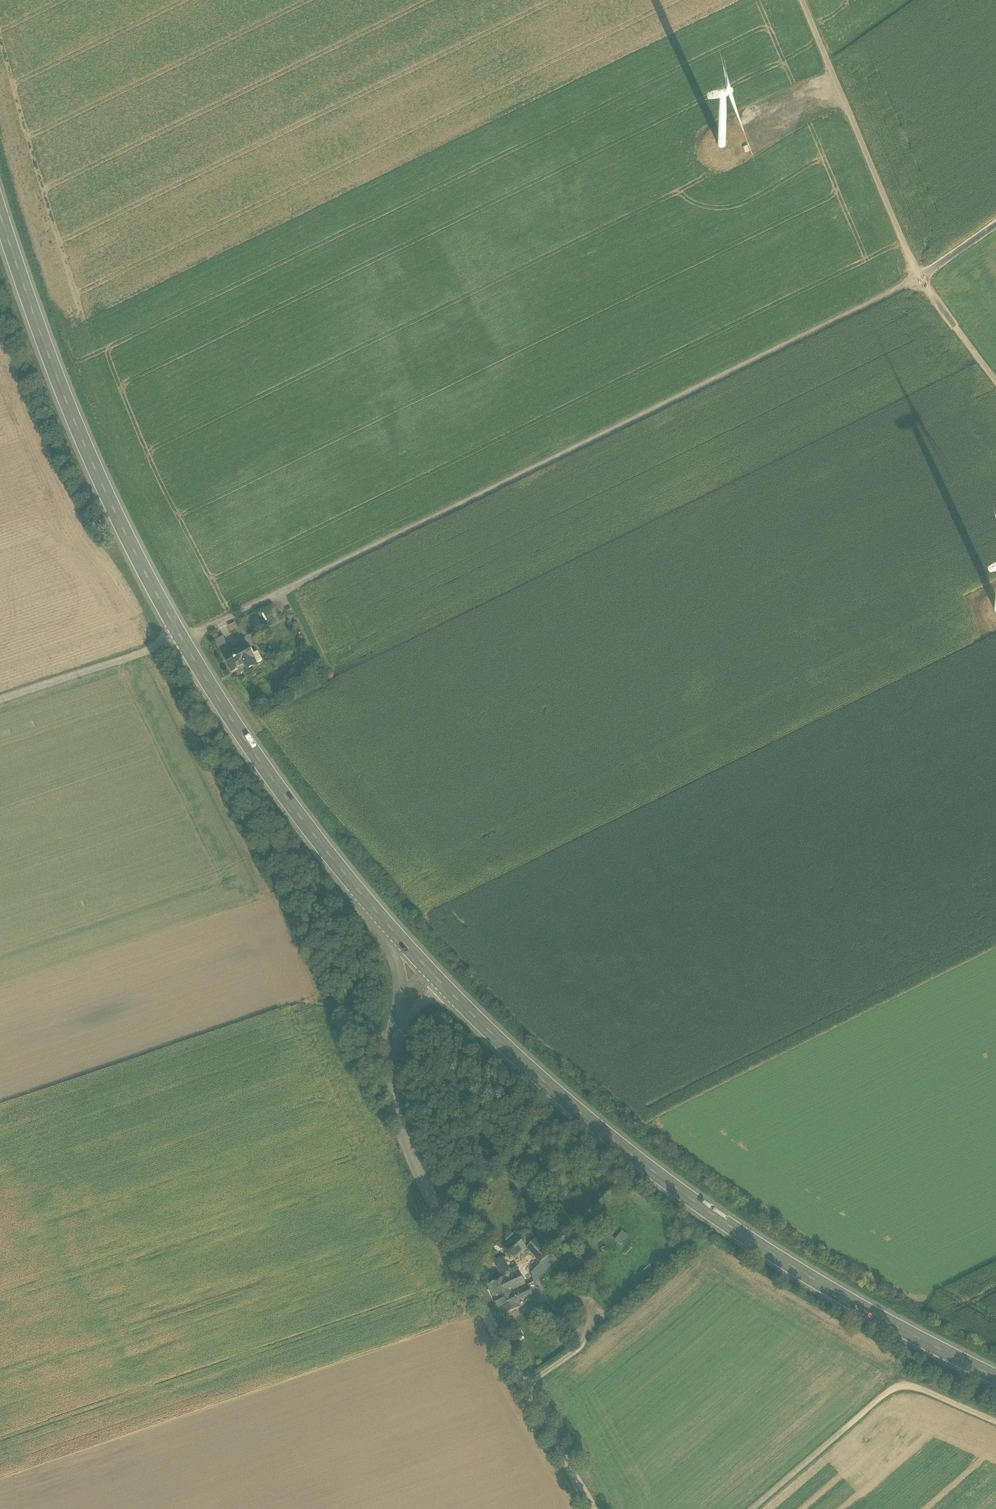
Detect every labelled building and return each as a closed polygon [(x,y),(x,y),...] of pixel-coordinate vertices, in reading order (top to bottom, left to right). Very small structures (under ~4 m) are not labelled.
[(251,625),(246,628),(249,635),(267,626),(261,614),(248,620),(251,625)] [(232,657),(238,669),(244,666),(246,669),(258,663),(250,645),(237,651),(229,633),(214,640),(224,660),(232,657)] [(514,1233),(500,1247),(513,1260),(526,1247),(541,1264),(530,1275),(536,1281),(555,1263),(529,1236),(522,1242),(514,1233)] [(484,1284),(500,1317),(533,1300),(517,1268),(512,1271),(505,1257),(494,1263),(500,1275),(484,1284)]
